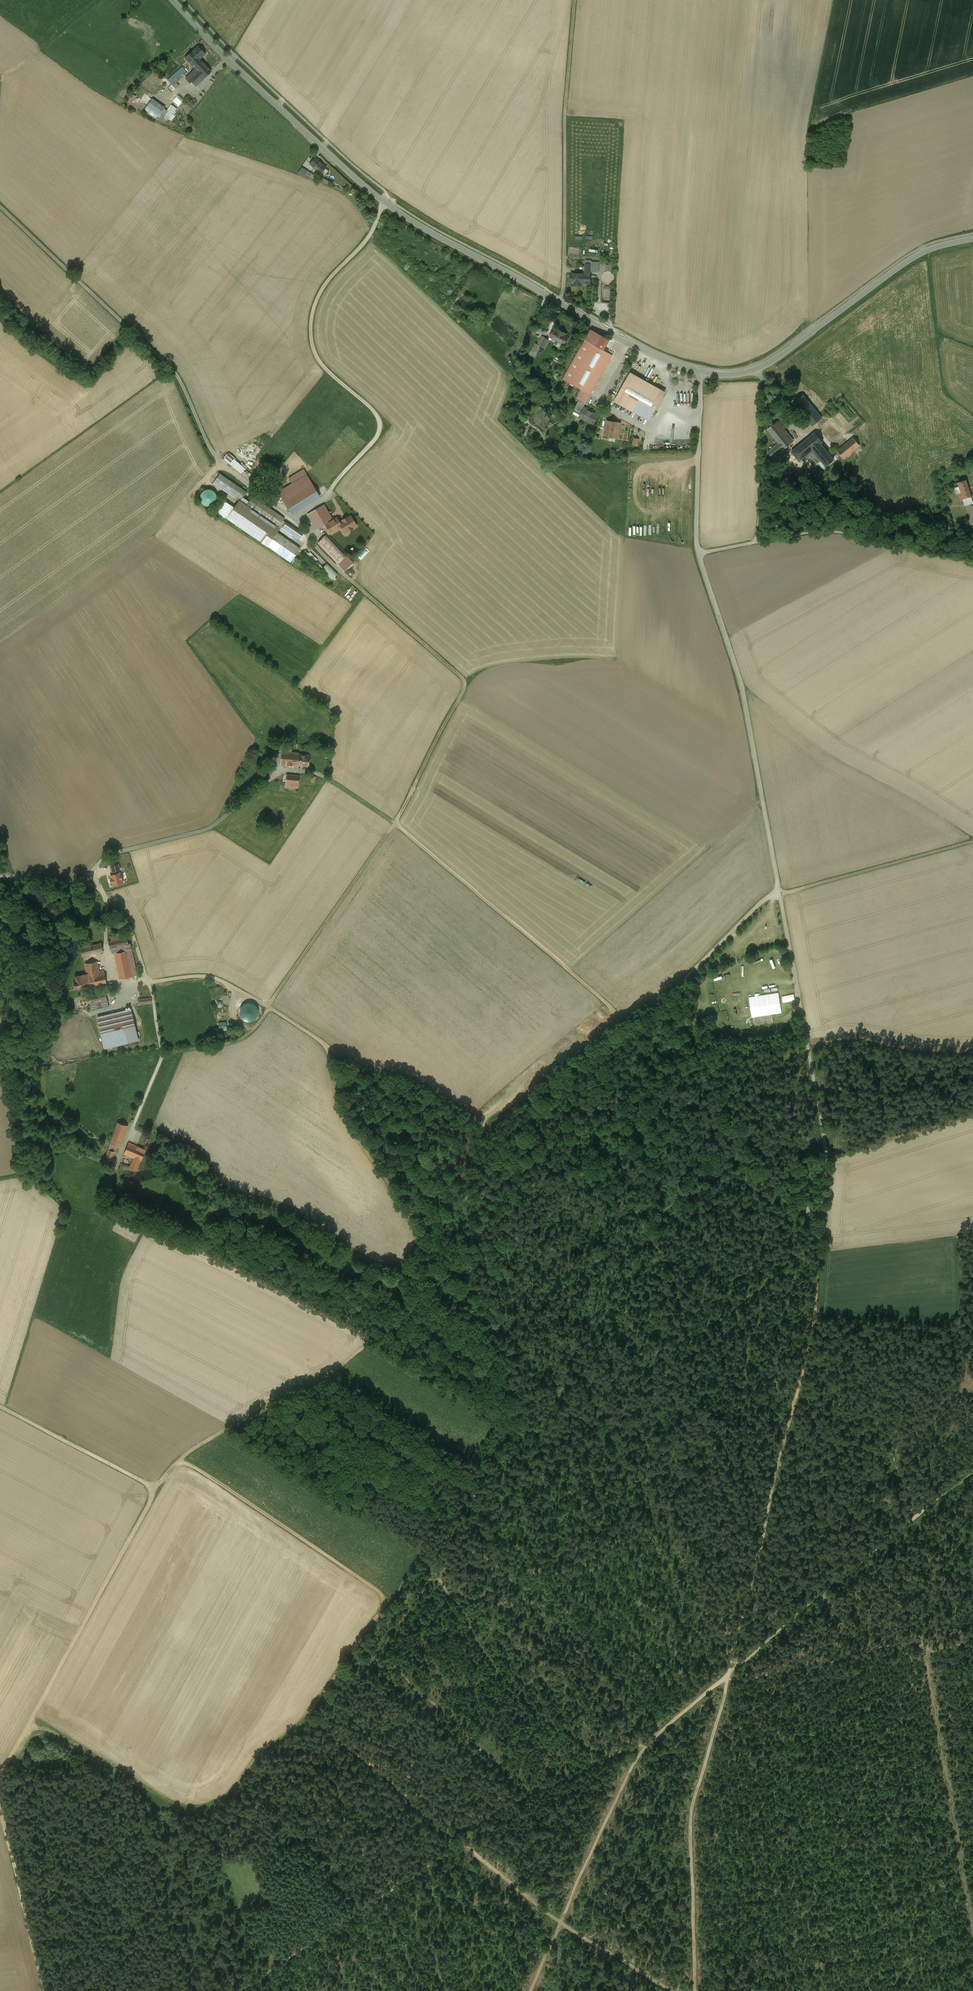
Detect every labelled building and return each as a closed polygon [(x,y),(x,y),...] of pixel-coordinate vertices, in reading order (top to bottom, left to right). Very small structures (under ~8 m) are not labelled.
[(198,47),(190,54),(191,55),(187,59),(192,64),(198,58),(199,59),(205,54),(198,47)] [(199,59),(198,58),(192,64),(192,65),(196,69),(204,78),(211,71),(199,59)] [(182,67),(168,80),(176,89),(179,86),(176,83),(187,73),(182,67)] [(204,78),(196,69),(195,71),(194,70),(189,76),(191,78),(194,75),(200,82),(204,78)] [(200,82),(194,75),(191,78),(189,79),(196,86),(200,82)] [(164,108),(152,99),(147,106),(159,115),(164,108)] [(322,165),(315,158),(316,158),(315,158),(310,164),(320,173),(321,172),(324,175),(327,171),(325,168),(326,168),(322,164),(322,165)] [(308,171),(302,168),(298,173),(304,176),(305,175),(308,171)] [(585,274),(571,274),(571,283),(579,283),(579,284),(590,284),(591,264),(585,263),(585,274)] [(562,332),(561,334),(558,332),(554,329),(550,337),(559,342),(556,346),(560,349),(563,344),(564,345),(568,337),(564,335),(565,334),(562,332)] [(537,345),(536,344),(532,350),(537,353),(541,347),(540,346),(545,338),(542,337),(537,345)] [(548,340),(545,338),(540,346),(541,347),(544,348),(548,340)] [(612,355),(585,340),(563,379),(582,390),(589,394),(590,395),(612,355)] [(665,392),(630,373),(614,401),(649,420),(665,392)] [(582,390),(576,400),(578,401),(583,404),(589,394),(582,390)] [(819,415),(803,395),(793,403),(812,426),(822,418),(819,415)] [(578,401),(574,409),(581,413),(584,408),(582,407),(583,404),(578,401)] [(598,415),(584,408),(581,413),(580,415),(579,417),(593,424),(598,415)] [(615,423),(612,423),(612,421),(607,421),(605,436),(609,437),(610,436),(613,436),(612,437),(618,438),(621,423),(615,422),(615,423)] [(791,443),(775,423),(767,429),(778,443),(783,449),(784,449),(791,443)] [(815,433),(791,452),(799,461),(805,457),(813,450),(821,444),(822,442),(815,433)] [(662,441),(670,443),(672,437),(664,435),(662,441)] [(853,438),(837,451),(843,459),(859,446),(853,438)] [(778,443),(768,452),(773,458),(783,449),(778,443)] [(834,460),(821,444),(813,450),(817,456),(815,457),(819,462),(821,461),(826,466),(834,460)] [(813,450),(805,457),(809,462),(815,457),(817,456),(813,450)] [(846,461),(839,467),(845,474),(852,469),(846,461)] [(259,502),(252,497),(249,502),(242,497),(246,492),(219,474),(213,483),(239,501),(278,527),(284,519),(259,502)] [(278,491),(283,500),(312,484),(306,475),(278,491)] [(966,480),(958,482),(963,499),(971,496),(966,480)] [(312,484),(283,500),(291,514),(319,497),(312,484)] [(216,501),(217,497),(216,494),(214,492),(211,490),(208,489),(205,490),(202,492),(200,495),(200,498),(201,501),(202,504),(205,505),(208,506),(212,505),(214,503),(216,501)] [(278,527),(239,501),(227,518),(267,546),(267,545),(276,532),(277,532),(280,528),(278,527)] [(324,505),(308,514),(317,530),(317,529),(316,528),(323,524),(325,523),(325,524),(333,520),(333,519),(333,520),(326,508),(324,505)] [(351,516),(347,518),(347,517),(342,520),(342,521),(339,522),(339,523),(341,526),(342,528),(345,532),(347,531),(348,532),(353,528),(352,528),(356,526),(351,516)] [(333,520),(325,524),(328,529),(330,533),(341,526),(339,523),(339,522),(337,518),(333,520)] [(303,533),(286,522),(282,528),(299,539),(303,533)] [(277,532),(276,532),(267,545),(267,546),(290,562),(300,548),(277,532)] [(346,555),(326,534),(317,543),(337,564),(346,555)] [(963,542),(967,553),(972,552),(972,539),(963,542)] [(333,579),(338,573),(327,563),(322,569),(333,579)] [(309,755),(298,754),(298,753),(285,752),(283,764),(294,765),(299,766),(308,767),(309,755)] [(270,761),(262,772),(266,776),(274,765),(270,761)] [(299,776),(286,775),(285,787),(298,788),(298,785),(299,776)] [(120,929),(121,926),(120,924),(119,921),(116,920),(114,920),(111,920),(109,922),(108,924),(107,927),(108,929),(109,931),(111,933),(114,933),(117,933),(119,931),(120,929)] [(124,932),(109,935),(110,941),(125,938),(124,932)] [(110,941),(108,941),(110,948),(128,944),(127,938),(110,941)] [(101,943),(80,947),(82,956),(103,951),(101,943)] [(131,949),(126,950),(132,976),(137,975),(131,949)] [(126,950),(114,953),(120,979),(132,976),(126,950)] [(97,961),(85,964),(87,973),(99,971),(97,961)] [(87,973),(85,974),(75,976),(76,980),(76,983),(75,983),(74,984),(74,985),(76,986),(77,986),(77,988),(106,982),(104,970),(99,971),(87,973)] [(105,991),(88,995),(91,1006),(92,1010),(96,1009),(109,1006),(105,991)] [(131,1009),(98,1017),(105,1048),(138,1040),(131,1009)] [(219,1021),(220,1030),(228,1030),(227,1021),(219,1021)] [(538,1069),(555,1054),(552,1050),(536,1063),(538,1065),(536,1067),(538,1069)] [(496,1102),(516,1087),(513,1083),(493,1098),(496,1102)] [(515,1105),(527,1094),(521,1089),(510,1100),(515,1105)] [(128,1125),(117,1122),(110,1143),(120,1147),(128,1125)] [(145,1150),(129,1142),(124,1153),(124,1154),(135,1158),(140,1160),(141,1161),(145,1149),(145,1150)] [(115,1151),(108,1149),(105,1158),(112,1160),(115,1151)] [(135,1158),(134,1160),(133,1160),(130,1167),(136,1170),(140,1160),(135,1158)]
